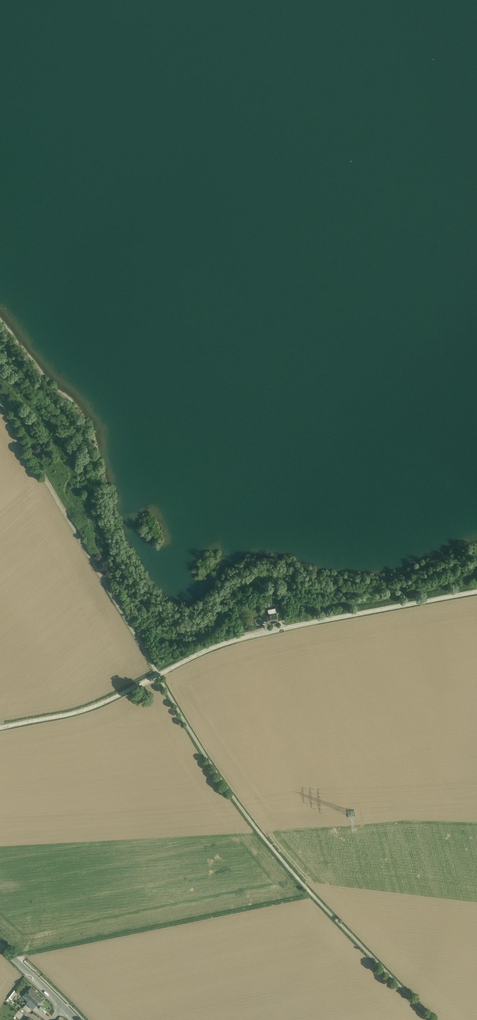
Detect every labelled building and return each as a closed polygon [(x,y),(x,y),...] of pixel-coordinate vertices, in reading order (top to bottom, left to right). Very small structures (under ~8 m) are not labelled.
[(279,621),(275,607),(268,609),(271,623),(279,621)] [(42,999),(31,987),(25,994),(30,999),(37,1005),(42,999)] [(12,999),(18,992),(15,990),(9,997),(12,999)] [(37,1005),(30,999),(27,1003),(33,1009),(37,1005)]
